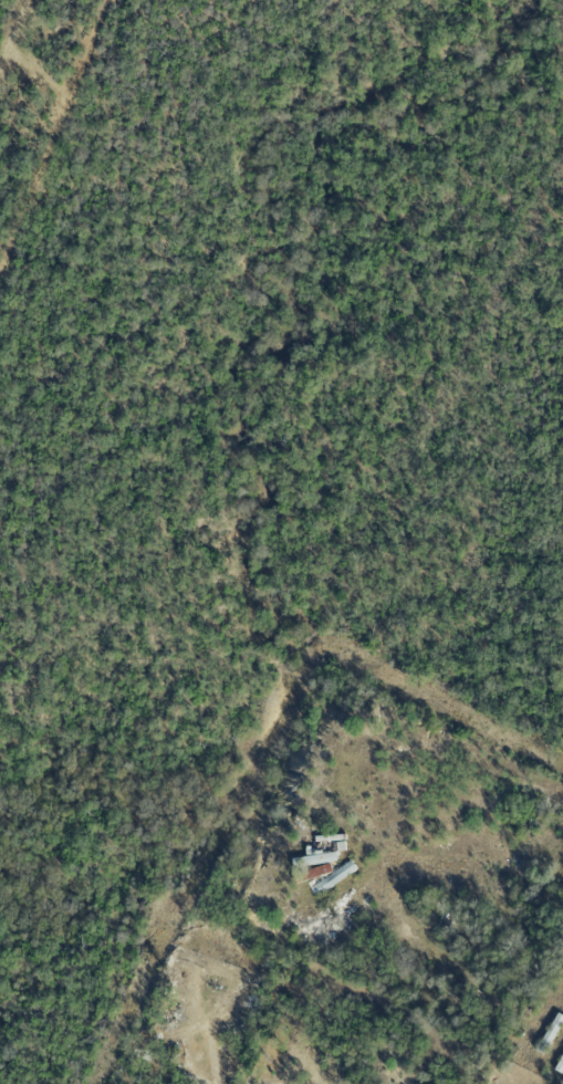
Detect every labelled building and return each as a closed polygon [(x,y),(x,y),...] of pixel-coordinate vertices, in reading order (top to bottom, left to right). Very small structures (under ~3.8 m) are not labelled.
[(329,873),(326,862),(334,860),(332,849),(292,859),(295,870),(297,869),(300,880),(329,873)] [(555,1012),(538,1044),(548,1049),(562,1021),(562,1017),(555,1012)] [(554,1071),(562,1075),(562,1051),(554,1071)]
